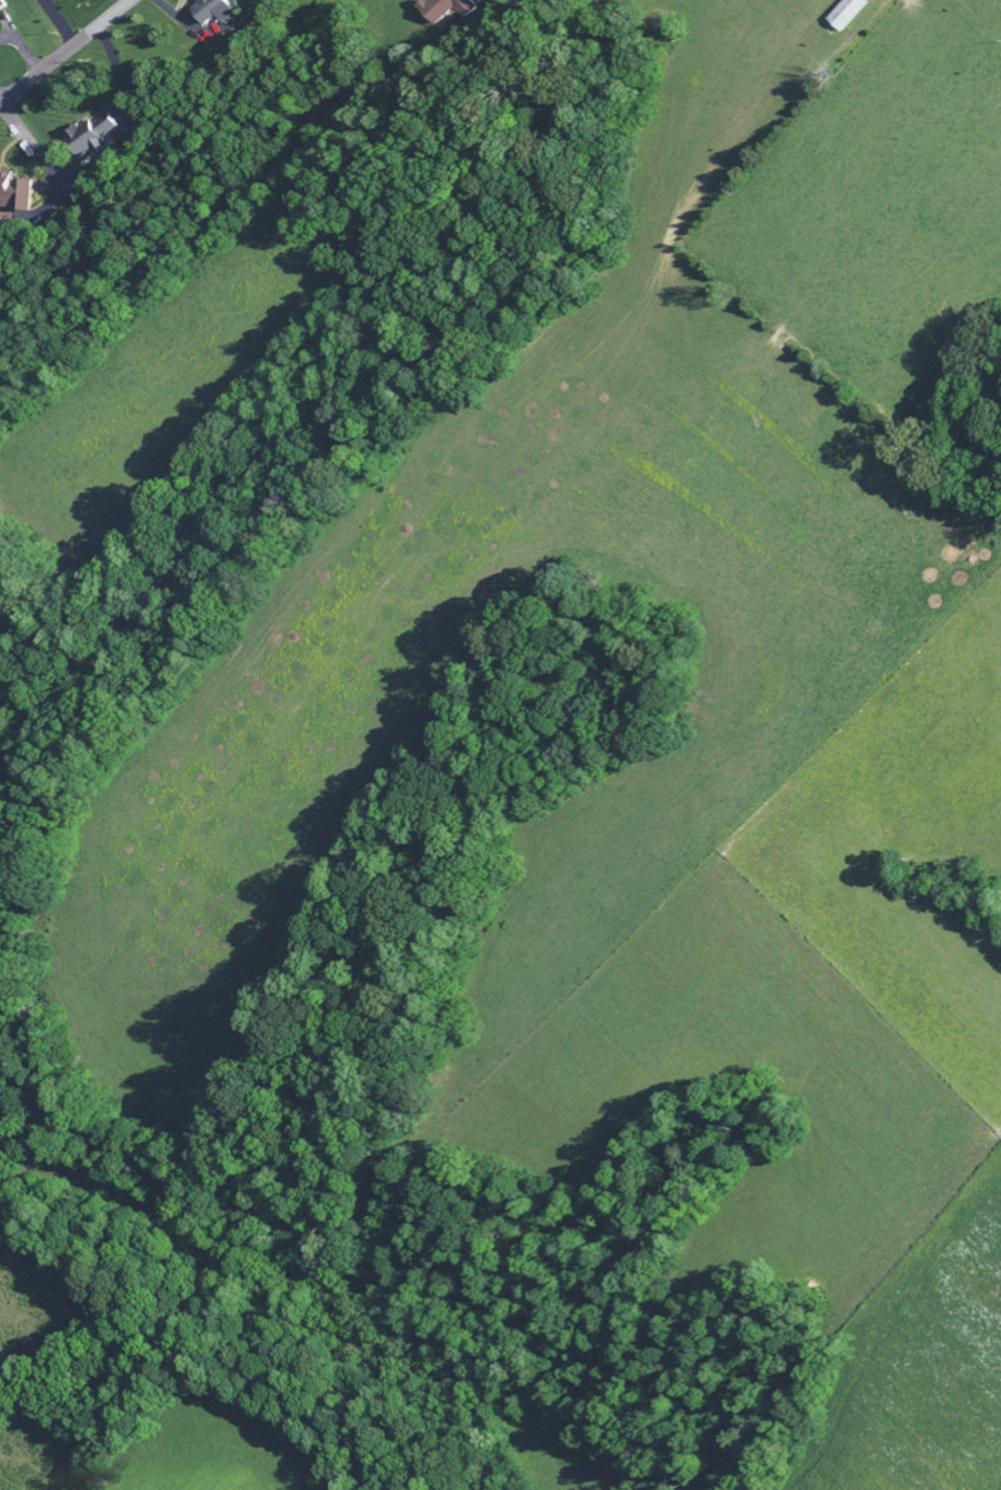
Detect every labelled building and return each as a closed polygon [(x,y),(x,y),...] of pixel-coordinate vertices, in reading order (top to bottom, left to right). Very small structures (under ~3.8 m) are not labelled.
[(236,17),(225,0),(205,0),(191,9),(204,28),(218,19),(223,26),(236,17)] [(463,23),(476,10),(467,0),(430,0),(419,10),(434,27),(452,11),(463,23)] [(867,3),(863,0),(844,0),(827,24),(843,35),(867,3)] [(65,138),(80,162),(94,153),(95,154),(123,137),(109,115),(92,126),(89,122),(65,138)] [(0,176),(0,211),(32,212),(33,182),(14,182),(14,176),(0,176)]
